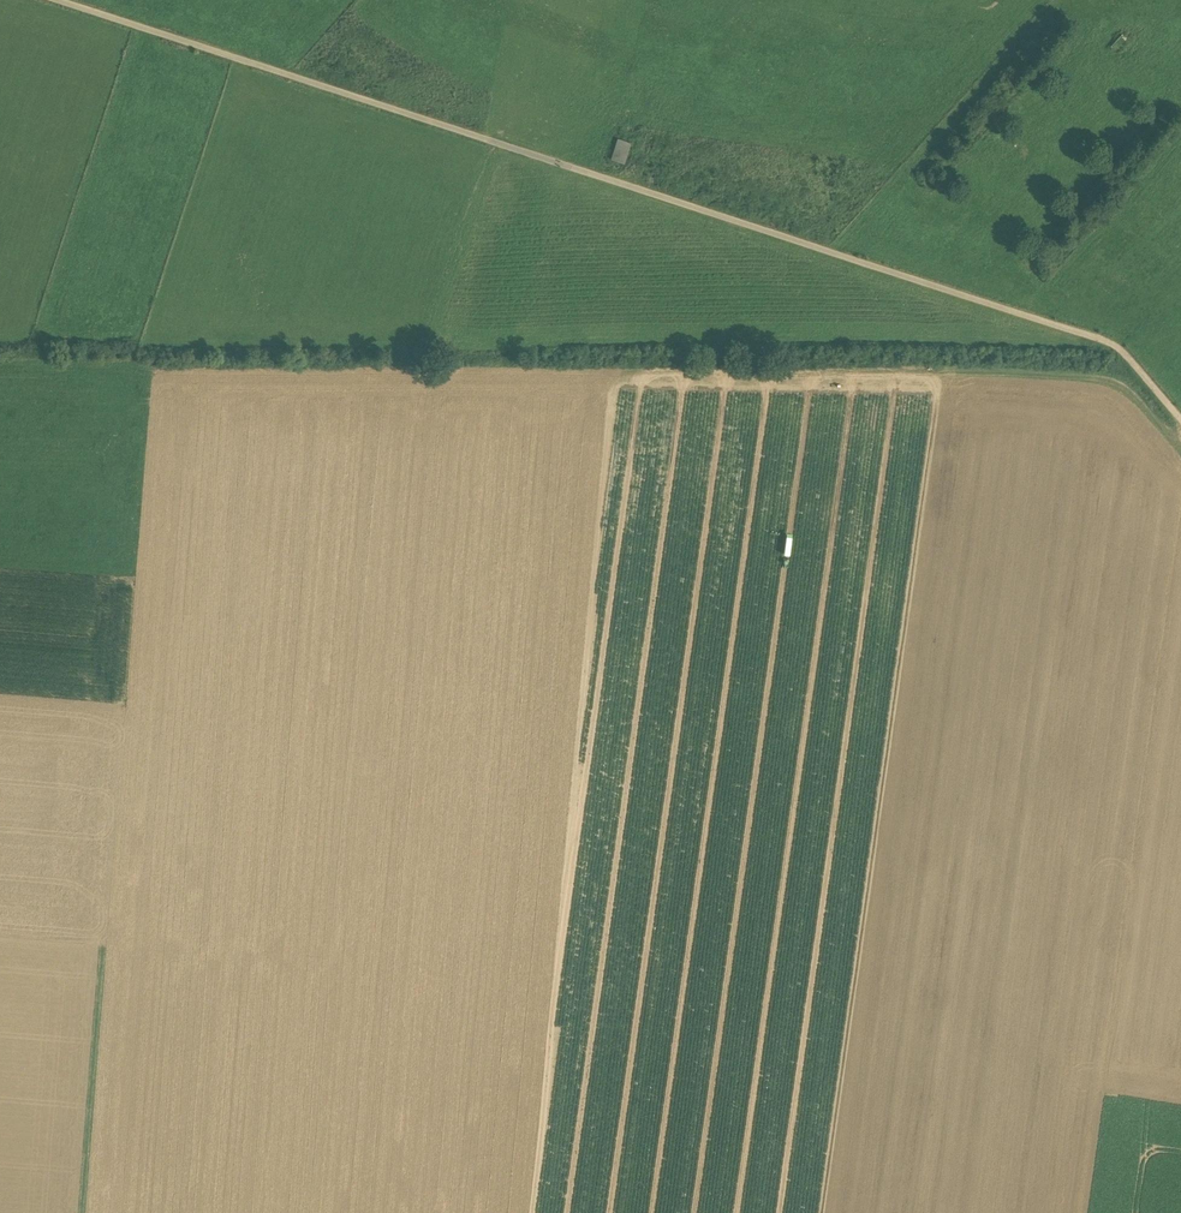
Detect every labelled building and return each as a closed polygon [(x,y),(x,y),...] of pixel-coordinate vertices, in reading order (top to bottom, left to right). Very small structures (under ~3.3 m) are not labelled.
[(1118,51),(1127,38),(1121,33),(1111,46),(1118,51)] [(615,138),(609,159),(623,163),(628,141),(615,138)]
